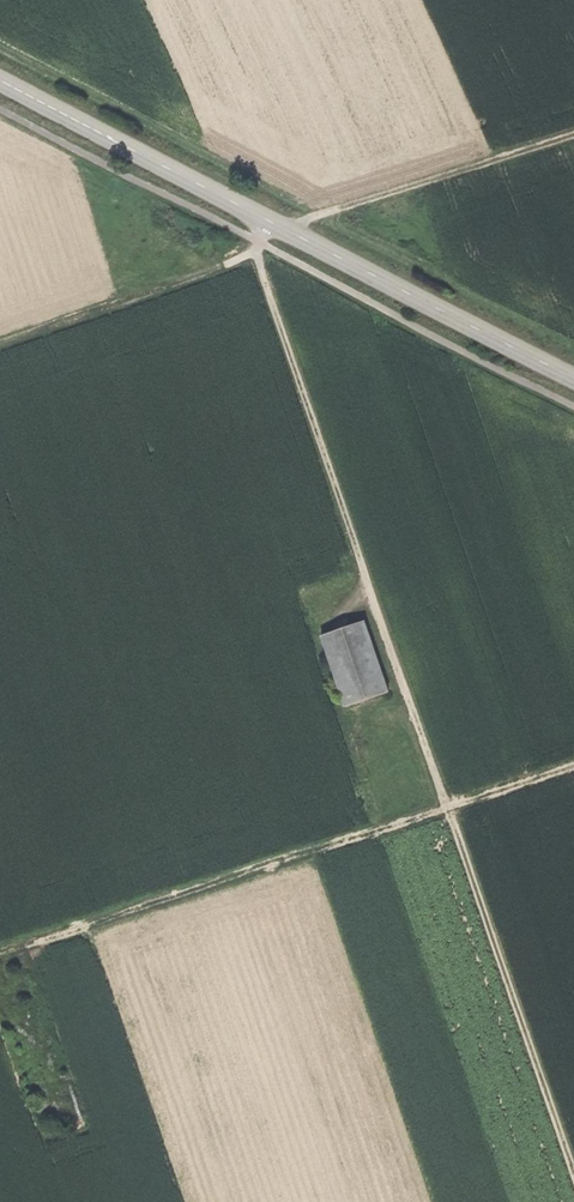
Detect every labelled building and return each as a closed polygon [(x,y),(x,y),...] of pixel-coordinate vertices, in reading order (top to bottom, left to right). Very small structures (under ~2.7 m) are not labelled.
[(365,622),(320,636),(343,708),(388,694),(365,622)]
